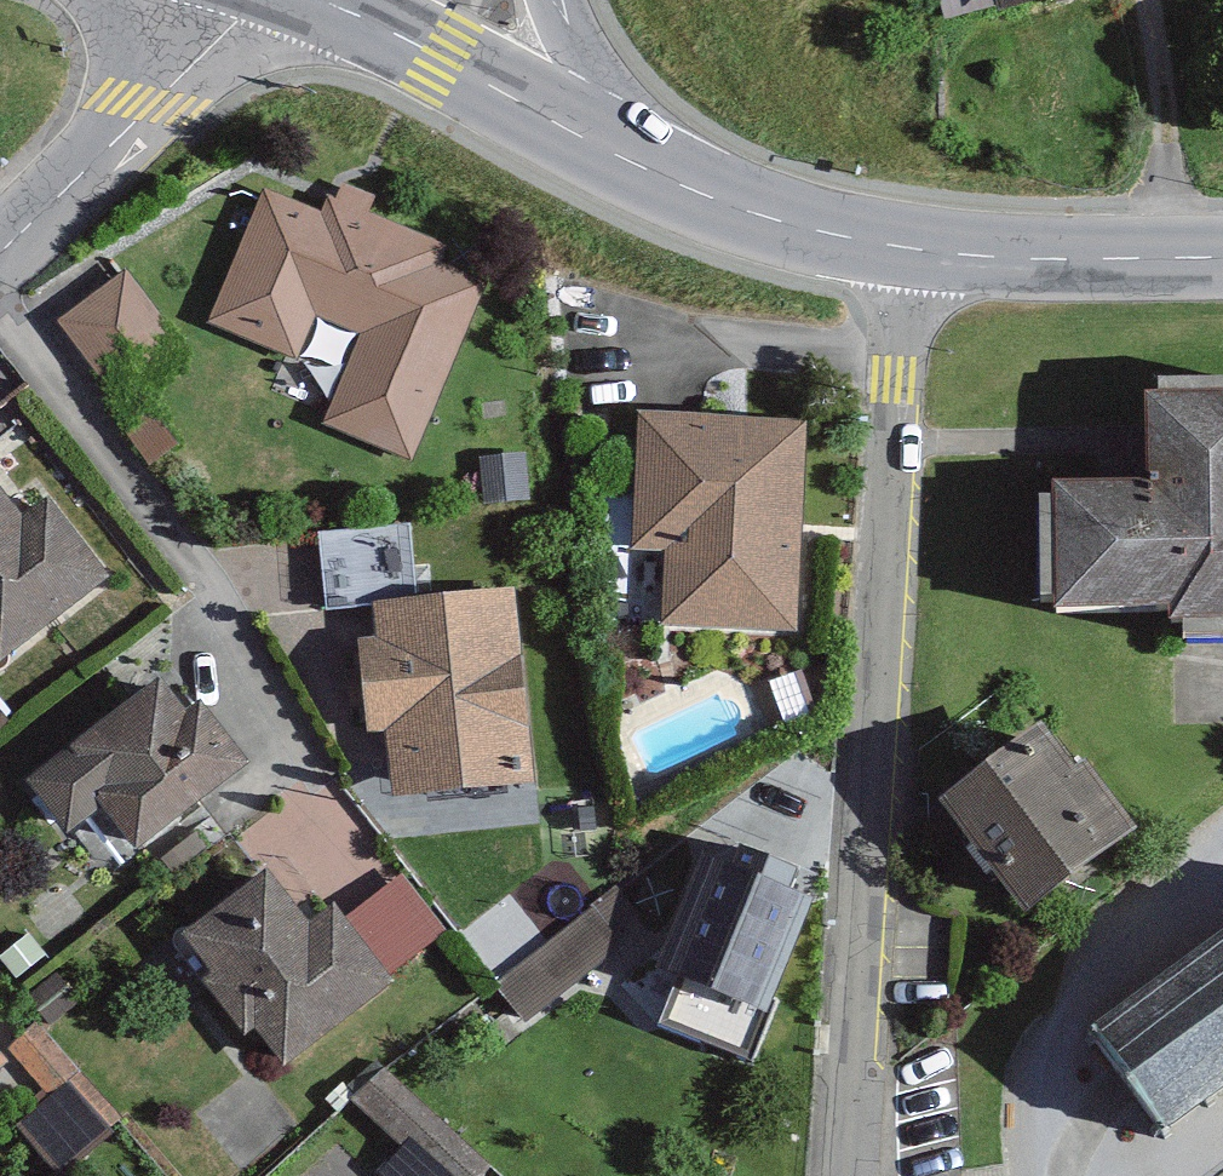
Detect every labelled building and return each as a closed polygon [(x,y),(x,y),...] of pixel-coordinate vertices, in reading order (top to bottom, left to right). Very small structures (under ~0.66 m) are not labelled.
[(996,24),(1099,0),(990,0),(996,24)] [(265,196),(215,321),(298,355),(316,309),(365,329),(327,423),(409,456),(485,266),(334,206),(328,221),(265,196)] [(136,266),(71,312),(133,401),(199,355),(136,266)] [(1110,408),(1113,467),(1021,472),(1028,608),(1156,601),(1157,638),(1222,634),(1222,402),(1110,408)] [(800,425),(645,417),(638,541),(671,543),(666,622),(789,628),(800,425)] [(98,575),(46,507),(22,525),(0,496),(0,650),(98,575)] [(323,525),(324,584),(391,583),(389,523),(323,525)] [(510,592),(380,604),(384,642),(367,644),(373,716),(394,714),(400,786),(527,775),(510,592)] [(159,682),(35,780),(69,823),(102,797),(138,842),(241,760),(197,705),(185,715),(159,682)] [(1020,722),(941,782),(1033,903),(1129,830),(1068,750),(1051,763),(1020,722)] [(773,1009),(815,911),(692,859),(650,958),(773,1009)] [(266,878),(189,936),(283,1060),(387,982),(335,914),(308,934),(266,878)] [(614,890),(590,911),(611,934),(635,913),(614,890)] [(1084,1023),(1170,1140),(1222,1101),(1222,922),(1084,1023)] [(520,965),(498,984),(524,1015),(546,997),(520,965)] [(57,1091),(29,1107),(58,1156),(121,1119),(74,1041),(40,1062),(57,1091)] [(405,1149),(436,1117),(388,1070),(357,1102),(405,1149)] [(385,1170),(391,1175),(495,1175),(496,1175),(436,1117),(405,1149),(385,1170)]
